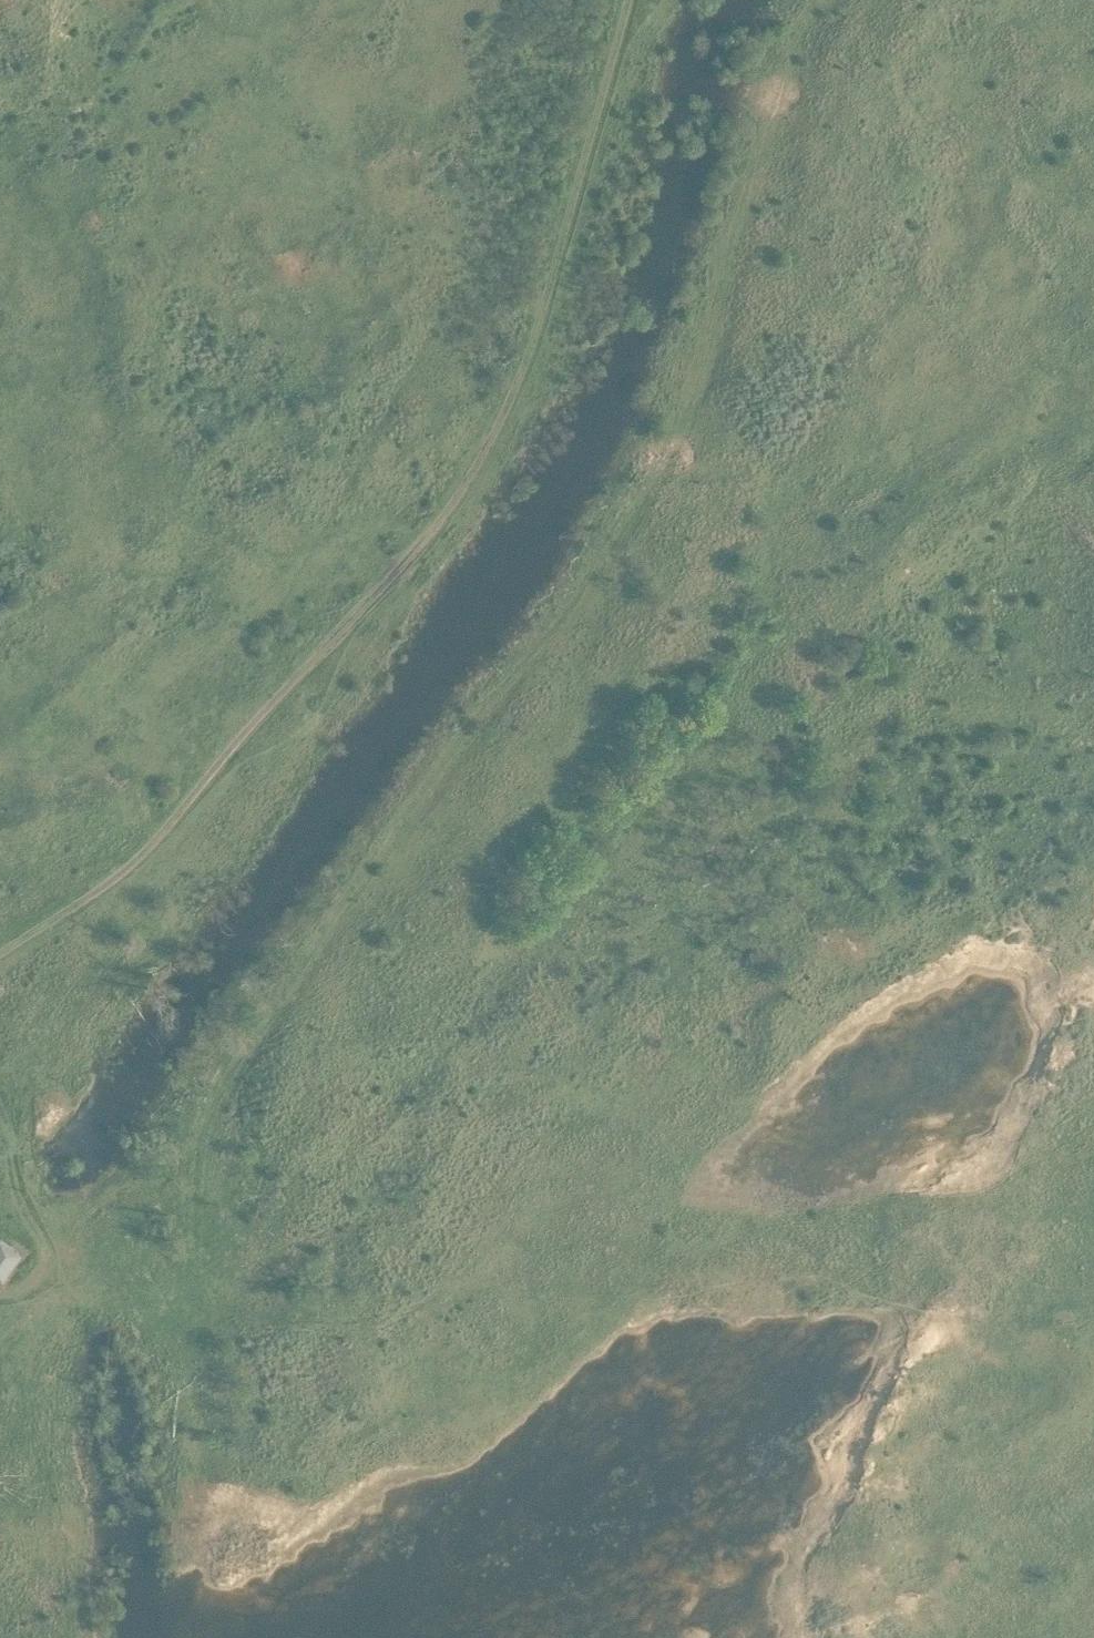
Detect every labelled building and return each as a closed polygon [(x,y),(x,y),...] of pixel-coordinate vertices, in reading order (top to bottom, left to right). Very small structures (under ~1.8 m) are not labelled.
[(21,1250),(0,1229),(0,1271),(21,1250)]
